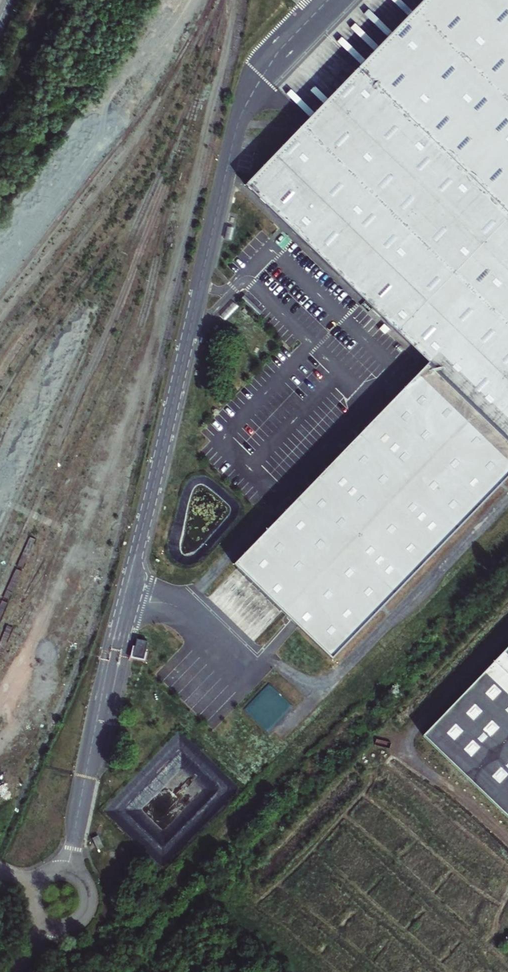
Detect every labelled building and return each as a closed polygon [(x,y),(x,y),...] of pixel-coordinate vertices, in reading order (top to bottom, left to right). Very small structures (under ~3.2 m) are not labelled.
[(299,129),(244,187),(283,224),(429,365),(235,569),(296,627),(331,660),(507,475),(507,0),(423,0),(299,129)] [(136,638),(132,658),(145,660),(149,641),(136,638)] [(421,735),(507,818),(507,645),(421,735)] [(104,847),(99,836),(93,839),(98,850),(104,847)]
